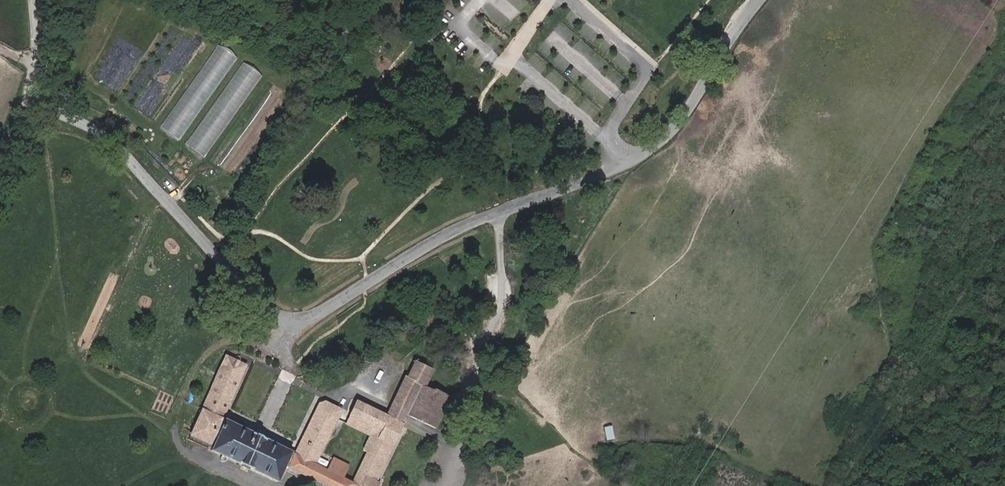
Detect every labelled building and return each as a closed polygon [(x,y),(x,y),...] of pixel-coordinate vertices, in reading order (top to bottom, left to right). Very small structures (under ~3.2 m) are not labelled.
[(163,128),(182,140),(237,57),(219,45),(163,128)] [(244,62),(189,147),(207,159),(262,73),(244,62)] [(235,220),(232,225),(238,228),(240,223),(235,220)] [(284,467),(294,454),(222,419),(245,366),(225,356),(202,408),(190,435),(212,446),(210,451),(277,482),(284,467)] [(434,429),(450,397),(433,389),(432,390),(424,387),(432,369),(414,361),(406,379),(404,378),(390,407),(407,416),(434,429)] [(284,467),(326,485),(378,485),(379,483),(375,481),(384,461),(378,458),(385,443),(392,447),(392,446),(393,446),(403,424),(386,416),(355,401),(345,424),(370,436),(362,451),(366,453),(352,483),(343,478),(349,466),(332,458),(325,470),(314,464),(341,410),(324,402),(318,404),(294,454),(284,467)] [(407,416),(390,407),(386,416),(403,424),(407,416)] [(613,438),(610,426),(604,428),(606,440),(613,438)] [(384,461),(392,447),(385,443),(378,458),(384,461)]
